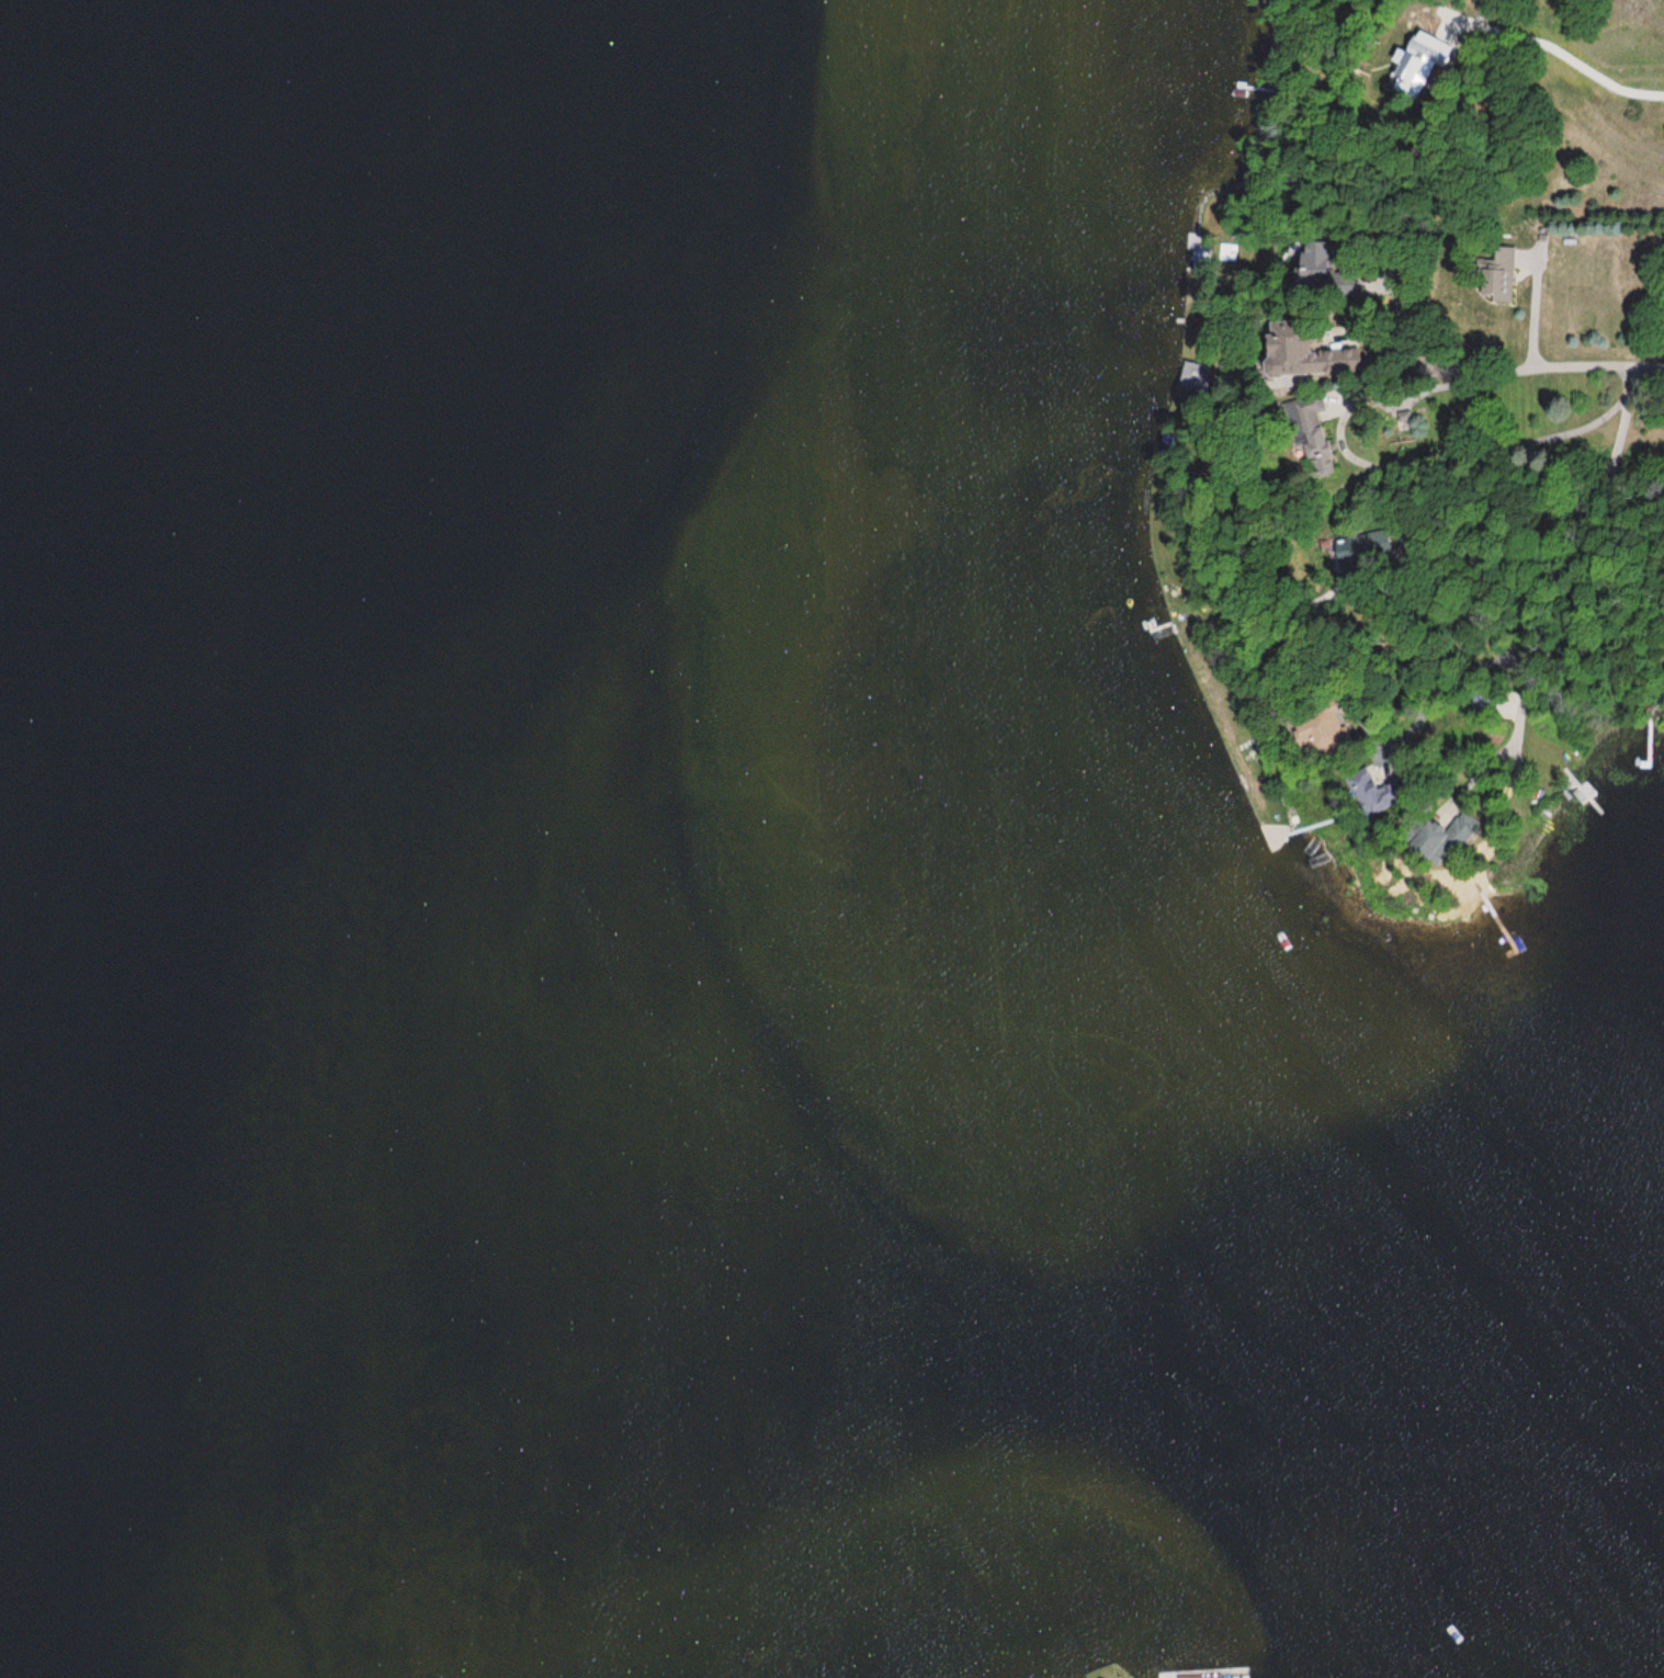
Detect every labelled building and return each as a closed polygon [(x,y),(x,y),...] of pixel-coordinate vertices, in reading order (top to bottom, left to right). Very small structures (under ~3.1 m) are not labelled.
[(1509,301),(1509,269),(1482,269),(1482,301),(1509,301)] [(1352,372),(1352,348),(1307,349),(1307,336),(1284,336),(1284,324),(1264,325),(1266,374),(1352,372)] [(1294,438),(1304,435),(1307,445),(1325,439),(1316,414),(1327,410),(1321,392),(1283,405),(1294,438)] [(1364,785),(1366,805),(1381,803),(1380,784),(1364,785)]
